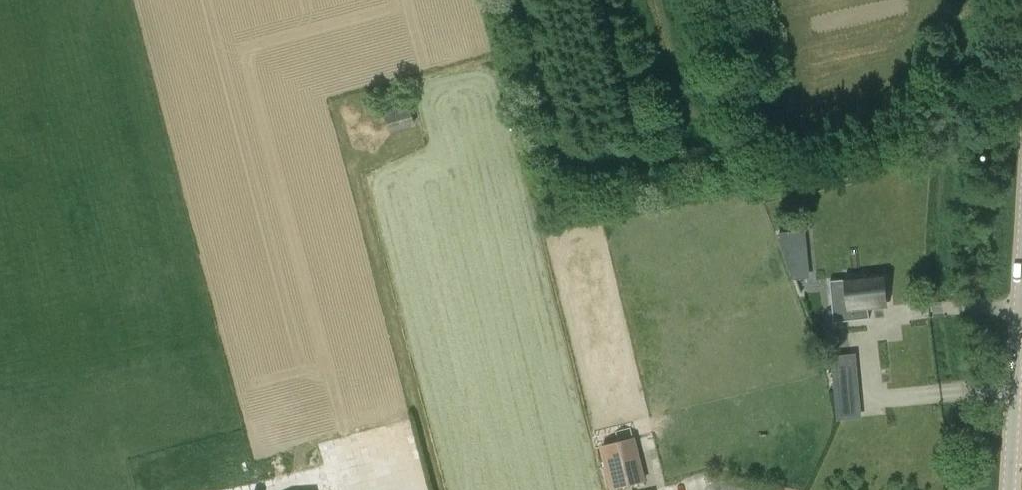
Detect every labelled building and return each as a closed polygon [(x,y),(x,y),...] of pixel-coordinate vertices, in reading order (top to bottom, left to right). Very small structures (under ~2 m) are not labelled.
[(415,124),(407,96),(381,104),(389,131),(415,124)] [(807,275),(803,232),(778,235),(793,277),(807,275)] [(868,307),(885,306),(882,276),(865,278),(865,275),(847,276),(847,281),(832,282),(835,321),(869,318),(868,307)] [(833,357),(836,390),(857,388),(853,355),(833,357)] [(635,438),(605,445),(616,487),(645,480),(635,438)]
